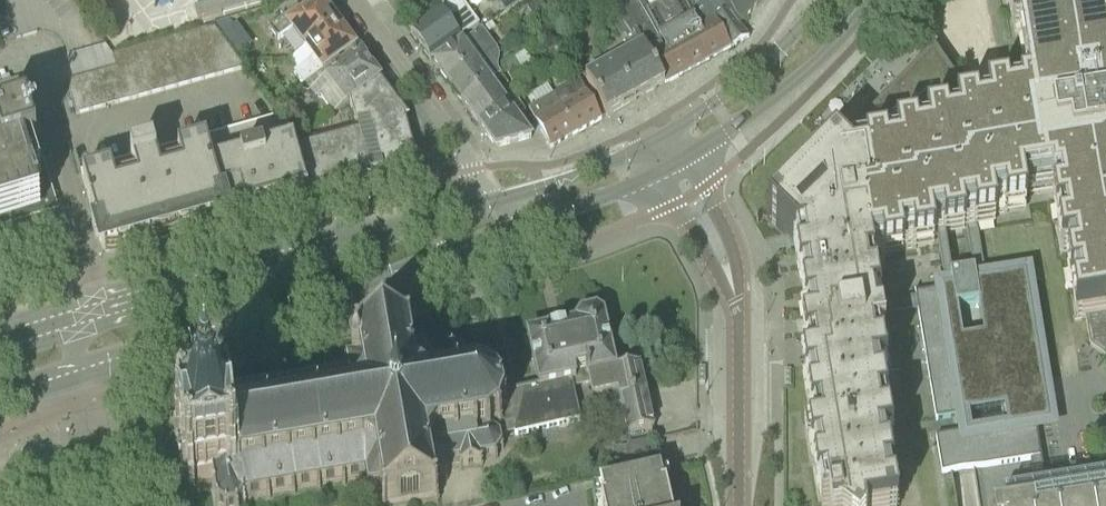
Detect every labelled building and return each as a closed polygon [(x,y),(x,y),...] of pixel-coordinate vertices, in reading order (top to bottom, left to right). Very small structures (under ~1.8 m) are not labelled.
[(102,6),(99,7),(100,9),(112,0),(97,0),(102,6)] [(458,0),(435,0),(441,9),(409,33),(429,60),(477,25),(458,0)] [(497,2),(505,13),(516,5),(513,0),(500,0),(497,2)] [(681,0),(669,0),(647,12),(640,0),(630,0),(614,9),(632,39),(637,36),(664,85),(728,49),(712,20),(704,24),(701,17),(693,21),(681,0)] [(693,21),(701,17),(704,24),(712,20),(728,49),(747,39),(738,26),(719,0),(681,0),(693,21)] [(738,26),(756,3),(752,0),(719,0),(738,26)] [(945,237),(944,230),(960,227),(960,230),(966,229),(973,271),(975,285),(985,283),(978,238),(991,236),(988,218),(1000,216),(1001,225),(1023,222),(1019,200),(1051,195),(1058,239),(1063,238),(1073,301),(1077,301),(1080,320),(1084,319),(1089,347),(1101,355),(1105,354),(1105,8),(1105,0),(1008,0),(1011,18),(1015,18),(1028,97),(986,105),(987,112),(977,114),(933,50),(766,219),(793,246),(795,248),(794,248),(806,319),(812,318),(814,332),(803,334),(809,368),(804,369),(814,437),(809,438),(820,505),(886,505),(885,499),(891,498),(882,447),(888,446),(877,377),(882,376),(879,359),(894,357),(892,344),(885,346),(884,341),(893,340),(890,324),(888,324),(887,316),(917,311),(915,298),(876,305),(871,273),(886,270),(883,255),(915,250),(914,243),(930,241),(930,243),(932,243),(932,239),(936,238),(944,290),(952,289),(950,275),(944,237),(945,237)] [(221,13),(218,1),(194,8),(197,19),(221,13)] [(291,30),(301,45),(334,21),(320,1),(300,15),(296,9),(268,30),(276,41),(291,30)] [(535,5),(527,10),(534,20),(542,15),(535,5)] [(334,21),(301,45),(312,59),(292,74),(301,86),(354,48),(334,21)] [(233,24),(220,34),(237,56),(249,46),(233,24)] [(72,80),(70,81),(68,90),(75,116),(244,70),(213,28),(111,55),(112,56),(115,68),(72,80)] [(432,64),(447,84),(477,62),(495,50),(489,41),(480,29),(432,64)] [(625,55),(609,64),(631,103),(664,85),(637,36),(632,39),(623,43),(629,53),(627,54),(625,55)] [(104,47),(65,58),(72,80),(115,68),(112,56),(104,47)] [(447,84),(461,104),(500,76),(497,67),(497,63),(498,59),(499,55),(498,53),(495,50),(494,50),(477,63),(477,62),(447,84)] [(359,55),(309,91),(315,99),(319,96),(334,116),(338,113),(380,83),(359,55)] [(506,63),(503,69),(508,76),(518,70),(512,59),(506,63)] [(600,69),(584,78),(606,117),(631,103),(609,64),(601,69),(600,69)] [(26,91),(35,89),(31,76),(0,85),(0,99),(5,97),(26,91)] [(500,76),(461,104),(478,126),(506,106),(496,93),(507,85),(506,83),(500,76)] [(561,92),(552,97),(553,98),(556,102),(558,107),(560,110),(574,135),(600,120),(589,101),(586,94),(585,92),(581,85),(579,82),(569,87),(567,89),(561,92)] [(404,121),(399,109),(398,108),(380,83),(338,113),(334,116),(297,143),(312,195),(329,190),(353,183),(371,178),(369,171),(380,168),(382,175),(384,175),(401,170),(416,161),(404,121)] [(281,91),(269,100),(276,109),(288,101),(281,91)] [(528,110),(530,114),(530,115),(540,133),(549,149),(574,135),(560,110),(558,107),(556,102),(553,98),(552,97),(530,109),(528,110)] [(506,106),(478,126),(494,149),(530,140),(515,118),(524,113),(515,100),(506,106)] [(16,210),(17,211),(19,211),(18,209),(35,204),(36,206),(38,205),(24,159),(37,155),(33,143),(27,124),(15,128),(8,107),(0,110),(0,215),(16,210)] [(279,118),(202,140),(224,219),(312,195),(297,143),(279,118)] [(224,219),(202,140),(80,174),(88,203),(95,230),(91,231),(94,241),(99,244),(102,254),(224,219)] [(973,271),(950,275),(952,289),(944,290),(916,295),(915,292),(914,292),(915,298),(917,311),(935,421),(1001,411),(1003,427),(935,438),(941,475),(1029,461),(1040,459),(1032,405),(1038,404),(1044,403),(1024,277),(985,283),(975,285),(973,271)] [(938,273),(922,276),(924,286),(940,283),(938,273)] [(525,398),(516,433),(517,438),(579,424),(574,402),(571,388),(589,384),(592,398),(612,393),(615,405),(620,404),(627,435),(653,429),(639,365),(622,369),(621,363),(613,365),(602,319),(595,314),(580,318),(576,324),(576,326),(527,338),(538,388),(540,395),(525,398)] [(538,388),(498,397),(491,389),(495,384),(492,382),(489,372),(486,371),(485,364),(488,362),(486,360),(484,362),(478,358),(479,354),(476,354),(476,357),(462,360),(461,355),(463,353),(461,351),(459,354),(443,357),(440,355),(439,356),(442,359),(443,363),(431,365),(422,354),(425,350),(422,348),(420,352),(410,354),(407,338),(411,334),(408,331),(404,337),(390,339),(388,328),(372,331),(374,341),(359,344),(354,340),(352,343),(357,347),(358,354),(353,355),(350,359),(351,365),(348,365),(344,363),(343,365),(347,368),(349,379),(327,383),(327,378),(323,379),(324,383),(302,387),(301,383),(298,383),(299,387),(277,391),(276,387),(273,387),(274,392),(252,396),(251,391),(248,391),(249,396),(227,400),(227,399),(228,396),(227,395),(225,397),(218,391),(219,388),(217,388),(216,391),(207,393),(205,391),(203,392),(205,394),(199,401),(197,400),(196,402),(199,403),(200,411),(197,412),(198,414),(200,413),(201,418),(199,419),(198,420),(197,421),(196,423),(195,425),(195,427),(195,428),(196,430),(184,432),(184,427),(179,428),(180,434),(173,435),(181,483),(187,482),(188,487),(194,486),(193,481),(211,478),(214,489),(211,490),(212,492),(214,491),(216,505),(214,505),(239,505),(243,500),(245,502),(246,500),(244,499),(244,498),(265,494),(266,499),(270,498),(269,494),(290,490),(291,494),(295,494),(294,489),(315,486),(316,490),(320,489),(319,485),(341,481),(342,485),(346,485),(345,480),(365,477),(367,489),(364,492),(368,495),(370,491),(381,489),(384,505),(383,505),(394,505),(432,499),(437,503),(439,500),(432,495),(430,483),(441,482),(444,484),(447,481),(442,478),(445,470),(461,467),(459,469),(460,471),(463,468),(479,465),(479,467),(481,467),(480,459),(493,456),(495,460),(497,458),(495,455),(499,449),(502,450),(503,448),(500,446),(499,439),(501,437),(501,436),(516,433),(525,398),(540,395),(538,388)] [(625,468),(625,449),(625,448),(611,448),(612,468),(625,468)] [(1040,459),(1029,461),(1035,494),(1046,493),(1040,459)] [(665,490),(661,491),(658,477),(600,490),(603,505),(599,505),(668,505),(665,490)] [(1046,493),(1035,494),(1003,500),(1004,505),(1105,505),(1105,483),(1046,493)]
